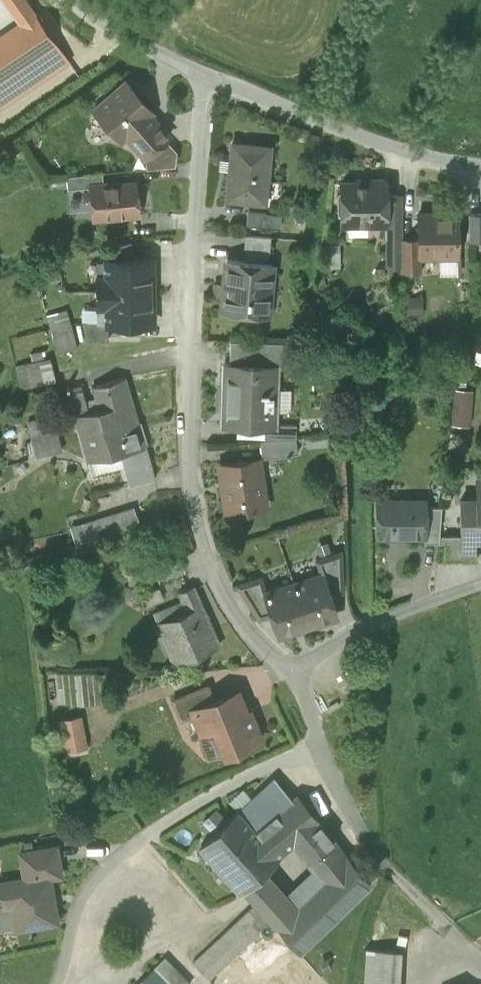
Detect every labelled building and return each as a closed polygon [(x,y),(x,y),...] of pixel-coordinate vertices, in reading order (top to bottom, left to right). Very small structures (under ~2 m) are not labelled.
[(19,25),(35,14),(25,0),(1,0),(19,25)] [(35,14),(19,25),(0,38),(0,85),(58,46),(35,14)] [(0,85),(0,111),(70,63),(58,46),(0,85)] [(126,135),(146,158),(164,141),(168,138),(148,115),(152,112),(126,84),(107,101),(105,98),(96,106),(98,109),(94,112),(120,141),(126,135)] [(146,158),(147,170),(173,167),(175,153),(164,141),(146,158)] [(227,198),(264,202),(269,146),(232,143),(231,159),(230,170),(227,198)] [(218,170),(230,170),(231,159),(219,159),(218,170)] [(66,178),(68,190),(91,188),(90,187),(104,186),(102,174),(66,178)] [(384,224),(385,224),(385,195),(385,183),(380,178),(373,178),(370,182),(341,183),(342,224),(371,224),(371,220),(383,220),(383,224),(384,224)] [(91,188),(94,219),(138,215),(135,183),(104,186),(90,187),(91,188)] [(384,238),(402,238),(401,195),(385,195),(385,224),(384,224),(384,238)] [(246,225),(280,228),(281,214),(247,211),(246,225)] [(439,257),(441,257),(441,254),(457,254),(456,216),(438,216),(438,213),(418,213),(419,239),(419,257),(420,257),(439,257)] [(480,239),(480,213),(468,213),(469,239),(480,239)] [(243,260),(269,262),(271,239),(271,236),(245,235),(243,260)] [(385,268),(402,268),(402,239),(402,238),(384,238),(385,268)] [(402,268),(402,271),(420,271),(420,257),(419,257),(419,239),(402,239),(402,268)] [(108,247),(109,260),(112,260),(132,260),(131,243),(108,247)] [(441,257),(439,257),(439,275),(457,275),(457,254),(441,254),(441,257)] [(222,312),(267,315),(271,263),(269,262),(243,260),(227,259),(222,312)] [(96,276),(96,292),(153,292),(152,274),(152,260),(143,260),(132,260),(112,260),(109,260),(104,261),(105,275),(96,276)] [(153,309),(153,292),(96,292),(97,309),(106,309),(105,322),(105,324),(108,324),(113,324),(113,325),(144,324),(153,324),(152,309),(153,309)] [(82,310),(82,324),(97,323),(97,322),(105,322),(106,309),(97,309),(82,310)] [(47,319),(52,335),(71,330),(67,313),(47,319)] [(82,324),(86,342),(108,341),(108,324),(105,324),(105,322),(97,322),(97,323),(82,324)] [(52,335),(57,354),(76,349),(71,330),(52,335)] [(230,340),(229,364),(276,365),(276,367),(284,367),(285,342),(230,340)] [(31,354),(32,363),(45,361),(43,352),(31,354)] [(32,363),(28,364),(33,388),(55,382),(50,359),(45,361),(32,363)] [(21,390),(33,388),(28,364),(15,367),(21,390)] [(275,388),(276,367),(276,365),(229,364),(225,364),(223,425),(236,426),(265,427),(274,427),(274,424),(274,411),(275,388)] [(75,417),(81,439),(139,423),(125,379),(92,388),(96,401),(99,411),(89,413),(75,417)] [(96,401),(86,404),(81,387),(67,390),(75,417),(89,413),(99,411),(96,401)] [(291,389),(275,388),(274,411),(290,411),(291,389)] [(473,390),(454,388),(451,424),(470,425),(473,390)] [(150,460),(139,423),(81,439),(81,440),(87,463),(92,462),(120,455),(124,467),(128,484),(129,487),(154,480),(149,460),(150,460)] [(265,438),(265,440),(295,439),(295,425),(274,424),(274,427),(265,427),(265,438)] [(265,427),(236,426),(236,437),(265,438),(265,427)] [(32,439),(37,458),(61,452),(56,432),(32,439)] [(298,454),(295,439),(265,440),(260,441),(263,459),(298,454)] [(96,475),(124,467),(120,455),(92,462),(96,475)] [(221,464),(228,514),(265,508),(263,493),(267,492),(264,474),(260,474),(258,459),(221,464)] [(424,535),(425,535),(425,505),(425,498),(381,498),(381,516),(376,516),(376,530),(381,535),(424,535)] [(475,536),(480,536),(480,499),(460,499),(460,534),(460,536),(475,536)] [(424,541),(438,541),(441,505),(425,505),(425,535),(424,535),(424,541)] [(99,521),(106,542),(141,531),(134,510),(99,521)] [(84,526),(90,547),(106,542),(99,521),(84,526)] [(445,535),(443,561),(476,560),(475,536),(460,536),(460,534),(445,535)] [(322,574),(328,593),(343,588),(341,551),(316,559),(321,575),(322,574)] [(160,569),(163,579),(183,572),(181,563),(160,569)] [(130,573),(132,584),(149,580),(146,569),(130,573)] [(321,575),(294,584),(307,625),(336,616),(328,593),(322,574),(321,575)] [(236,585),(256,616),(271,611),(265,593),(266,593),(261,577),(236,585)] [(279,635),(307,625),(294,584),(266,593),(265,593),(271,611),(279,635)] [(148,604),(163,598),(158,588),(143,594),(148,604)] [(157,626),(174,665),(219,646),(194,588),(180,594),(184,602),(188,613),(179,617),(157,626)] [(175,606),(179,617),(188,613),(184,602),(175,606)] [(179,617),(175,606),(153,615),(157,626),(179,617)] [(173,701),(181,721),(194,716),(192,711),(213,702),(207,687),(173,701)] [(223,754),(224,756),(261,741),(249,713),(245,715),(238,695),(224,701),(223,698),(213,702),(192,711),(194,716),(202,735),(213,731),(223,754)] [(87,749),(81,718),(60,722),(66,753),(87,749)] [(202,735),(198,737),(208,760),(223,754),(213,731),(202,735)] [(238,813),(255,831),(292,801),(293,801),(275,778),(238,813)] [(313,827),(292,801),(255,831),(279,859),(293,847),(315,829),(313,827)] [(260,876),(279,859),(255,831),(238,813),(201,846),(241,891),(243,890),(260,876)] [(293,847),(306,863),(333,839),(319,822),(313,827),(315,829),(293,847)] [(289,910),(276,924),(299,955),(338,918),(371,886),(333,839),(306,863),(321,881),(289,910)] [(20,854),(23,868),(58,862),(56,848),(20,854)] [(16,931),(55,924),(49,894),(52,893),(49,878),(61,876),(58,862),(23,868),(25,880),(0,885),(0,909),(12,907),(16,931)] [(289,910),(260,876),(243,890),(270,920),(276,924),(289,910)] [(238,921),(252,936),(268,921),(254,906),(238,921)] [(193,964),(207,979),(252,936),(238,921),(193,964)] [(363,983),(399,983),(401,952),(366,950),(363,983)] [(153,969),(167,983),(189,983),(165,958),(153,969)] [(153,969),(138,983),(167,983),(153,969)]
